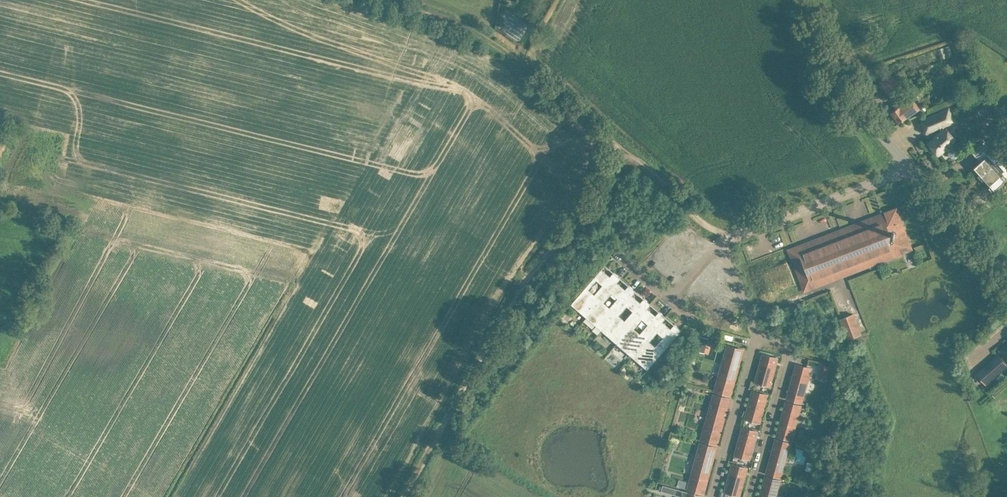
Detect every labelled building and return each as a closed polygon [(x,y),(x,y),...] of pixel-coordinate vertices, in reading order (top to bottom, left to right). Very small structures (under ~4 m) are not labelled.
[(880,82),(893,100),(904,93),(891,74),(880,82)] [(910,99),(890,113),(897,123),(910,114),(917,109),(910,99)] [(921,121),(926,132),(948,123),(943,112),(921,121)] [(949,150),(949,154),(951,157),(956,158),(959,155),(959,150),(957,147),(952,147),(951,145),(952,145),(950,143),(955,139),(946,128),(929,143),(938,154),(945,147),(947,149),(948,148),(949,150)] [(972,169),(980,179),(995,165),(987,156),(992,152),(988,147),(989,145),(983,138),(970,149),(981,161),(972,169)] [(980,179),(992,192),(1006,178),(1006,169),(1003,173),(995,165),(980,179)] [(868,228),(853,234),(858,244),(885,234),(889,245),(882,247),(884,251),(882,252),(885,259),(889,257),(889,258),(903,252),(900,245),(909,242),(909,243),(910,243),(896,208),(880,214),(879,215),(880,216),(876,218),(876,217),(865,221),(868,228)] [(850,226),(835,232),(839,244),(834,245),(837,252),(858,244),(853,234),(850,226)] [(839,244),(835,232),(789,250),(805,289),(839,276),(836,269),(831,255),(837,252),(834,245),(839,244)] [(858,244),(837,252),(831,255),(836,269),(882,252),(884,251),(882,247),(889,245),(885,234),(858,244)] [(786,259),(779,262),(755,271),(765,298),(796,286),(786,259)] [(571,304),(587,317),(617,282),(621,278),(614,272),(610,276),(602,269),(606,265),(605,264),(571,304)] [(587,317),(602,330),(632,295),(636,291),(629,285),(625,289),(617,282),(587,317)] [(602,330),(617,343),(647,308),(651,304),(644,298),(640,302),(632,295),(602,330)] [(617,343),(632,356),(662,321),(663,321),(666,317),(659,311),(656,315),(647,308),(617,343)] [(853,313),(842,318),(840,318),(848,339),(861,334),(853,313)] [(662,321),(632,356),(648,369),(681,330),(674,324),(671,328),(663,321),(662,321)] [(699,337),(697,343),(706,346),(707,339),(699,337)] [(715,390),(731,395),(740,360),(730,357),(733,346),(728,344),(723,362),(727,363),(723,377),(719,376),(715,390)] [(763,353),(761,360),(755,381),(770,385),(778,357),(763,353)] [(987,363),(982,368),(976,373),(986,384),(997,374),(987,363)] [(821,365),(820,371),(828,373),(830,367),(821,365)] [(804,373),(795,370),(787,398),(802,402),(811,368),(806,366),(804,373)] [(701,439),(717,443),(727,409),(716,406),(720,394),(714,393),(709,412),(713,413),(709,426),(705,425),(701,439)] [(745,418),(760,422),(767,394),(762,393),(760,399),(751,397),(745,418)] [(786,401),(784,407),(777,435),(791,439),(801,405),(786,401)] [(735,454),(749,458),(757,431),(743,426),(735,454)] [(776,438),(774,445),(766,473),(781,477),(791,442),(776,438)] [(687,488),(704,492),(713,458),(703,455),(706,443),(700,442),(695,461),(699,462),(695,475),(691,473),(687,488)] [(811,446),(808,455),(814,457),(817,447),(811,446)] [(725,491),(739,495),(747,467),(732,463),(725,491)] [(759,496),(775,496),(780,479),(775,478),(766,475),(764,482),(759,496)] [(679,479),(677,486),(685,488),(687,481),(679,479)]
